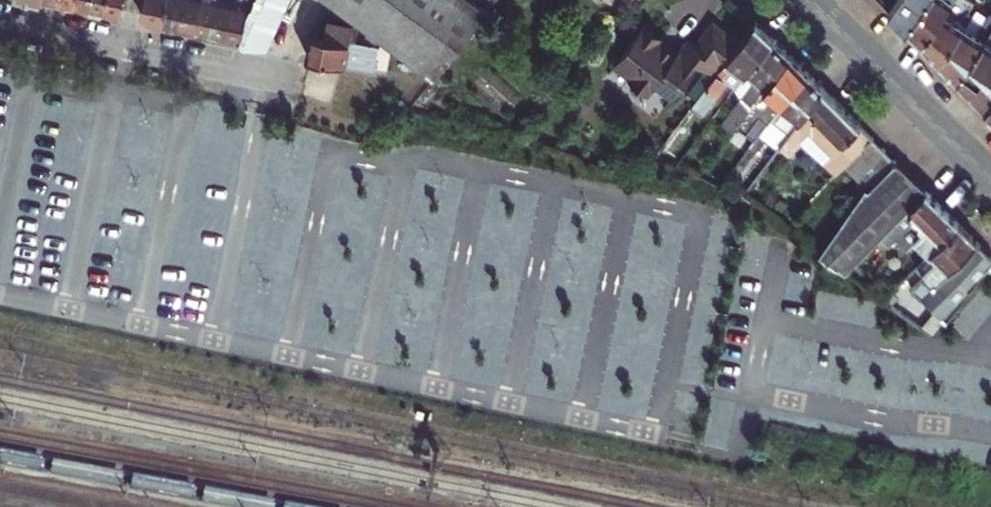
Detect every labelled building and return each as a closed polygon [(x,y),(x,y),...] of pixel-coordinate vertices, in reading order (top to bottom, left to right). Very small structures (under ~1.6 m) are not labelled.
[(70,6),(85,10),(87,0),(71,0),(70,6)] [(85,10),(101,12),(103,0),(87,0),(85,10)] [(101,12),(117,16),(120,0),(103,0),(101,12)] [(165,0),(142,0),(138,15),(142,21),(159,25),(165,0)] [(159,25),(175,28),(181,0),(165,0),(159,25)] [(175,28),(190,31),(197,0),(181,0),(175,28)] [(213,0),(197,0),(190,31),(206,35),(213,0)] [(230,0),(213,0),(206,35),(221,38),(230,0)] [(221,38),(238,42),(241,30),(246,2),(236,0),(230,0),(221,38)] [(248,9),(241,30),(238,42),(263,47),(285,0),(251,0),(248,9)] [(333,2),(432,75),(455,44),(483,8),(472,0),(330,0),(333,2)] [(896,0),(880,0),(889,10),(896,0)] [(926,0),(896,0),(889,10),(907,28),(926,0)] [(951,0),(926,0),(907,28),(921,43),(944,9),(951,0)] [(965,4),(962,1),(960,0),(951,0),(944,9),(956,17),(965,4)] [(944,9),(921,43),(939,60),(965,24),(956,17),(944,9)] [(990,30),(990,13),(987,10),(979,20),(981,28),(977,32),(965,24),(939,60),(957,79),(990,30)] [(309,32),(304,55),(371,69),(376,46),(348,41),(351,24),(325,19),(321,34),(309,32)] [(713,73),(738,40),(711,19),(693,43),(686,38),(676,51),(642,26),(606,74),(622,86),(627,80),(647,95),(654,86),(671,99),(698,62),(713,73)] [(738,40),(713,73),(697,96),(707,104),(726,79),(734,85),(747,67),(769,36),(753,20),(738,40)] [(990,100),(990,30),(957,79),(986,108),(990,100)] [(787,54),(769,36),(747,67),(754,75),(740,94),(741,95),(722,121),(731,129),(736,123),(787,54)] [(757,114),(766,121),(780,103),(779,102),(791,85),(794,86),(805,71),(787,54),(736,123),(745,130),(757,114)] [(754,75),(747,67),(734,85),(732,87),(740,94),(754,75)] [(777,144),(820,86),(805,71),(794,86),(791,85),(779,102),(780,103),(766,121),(759,131),(777,144)] [(786,151),(799,138),(806,129),(829,153),(822,160),(834,172),(843,164),(871,136),(820,86),(777,144),(786,151)] [(697,96),(691,104),(702,111),(707,104),(697,96)] [(799,138),(822,160),(829,153),(806,129),(799,138)] [(843,164),(865,186),(867,188),(894,159),(880,144),(871,136),(843,164)] [(843,271),(899,214),(924,189),(894,159),(867,188),(865,186),(816,251),(843,271)] [(924,189),(899,214),(914,229),(917,225),(923,230),(913,239),(927,253),(958,222),(924,189)] [(915,265),(925,274),(910,288),(944,323),(969,289),(990,261),(990,255),(958,222),(927,253),(915,265)]
